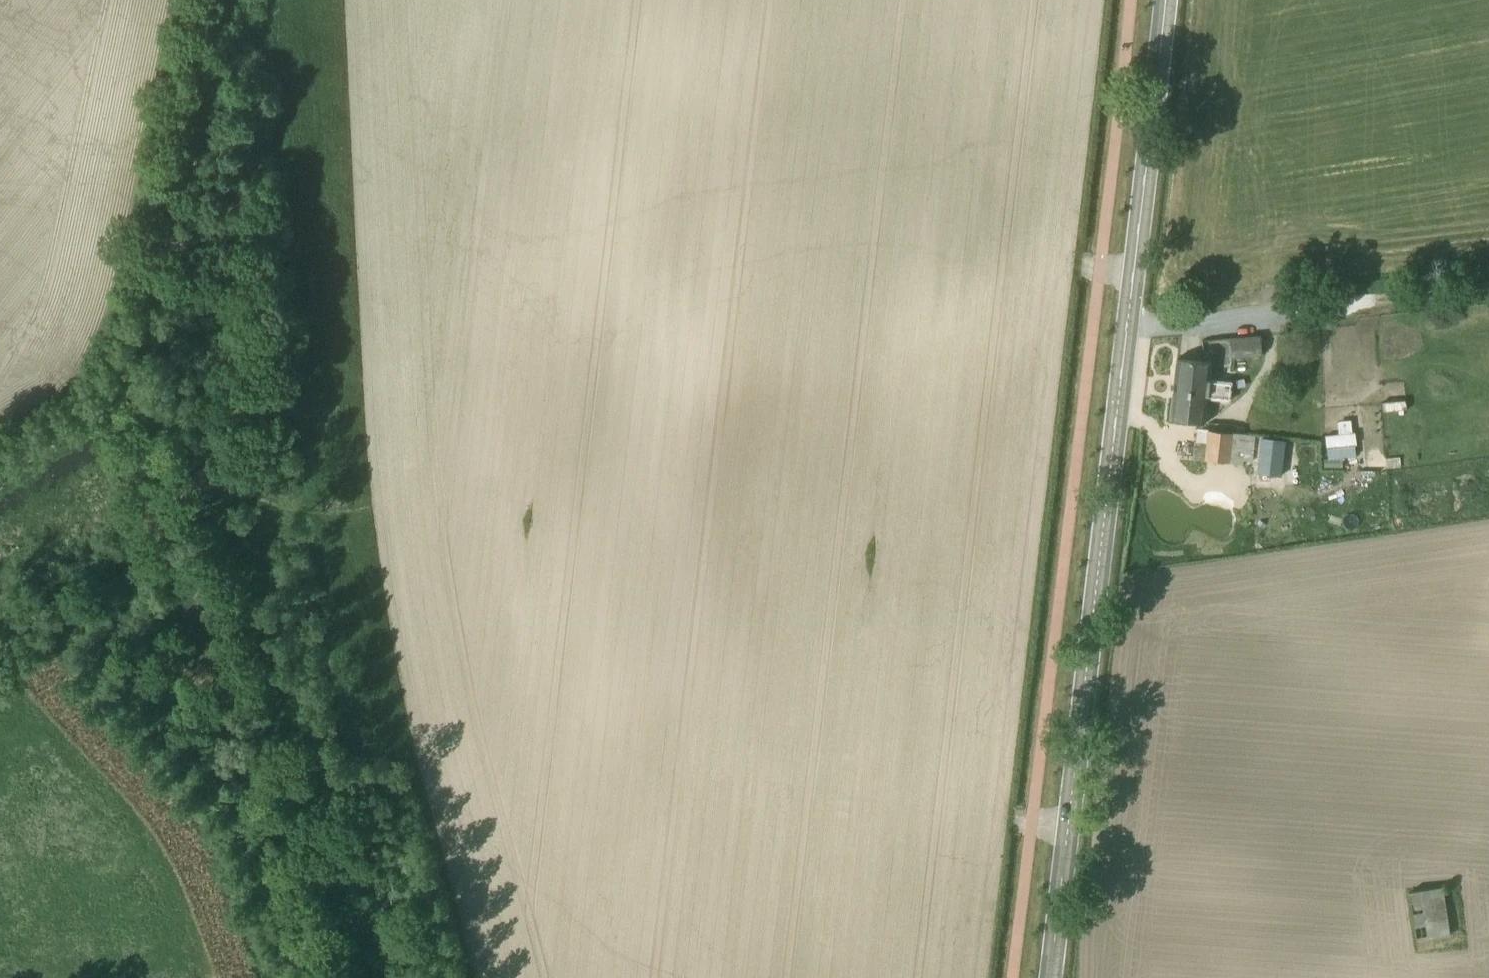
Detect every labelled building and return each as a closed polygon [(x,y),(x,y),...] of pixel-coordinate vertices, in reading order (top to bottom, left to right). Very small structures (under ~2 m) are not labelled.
[(1200,304),(1186,305),(1187,312),(1200,311),(1200,304)] [(1259,336),(1229,339),(1231,357),(1261,354),(1259,336)] [(1211,364),(1179,359),(1170,421),(1202,425),(1211,364)] [(1354,458),(1350,422),(1336,423),(1338,436),(1325,437),(1328,459),(1322,460),(1323,469),(1341,467),(1341,459),(1354,458)] [(1239,436),(1205,432),(1194,431),(1191,456),(1202,458),(1201,461),(1236,465),(1250,466),(1254,438),(1239,436)] [(1441,887),(1405,887),(1405,929),(1441,929),(1441,887)]
